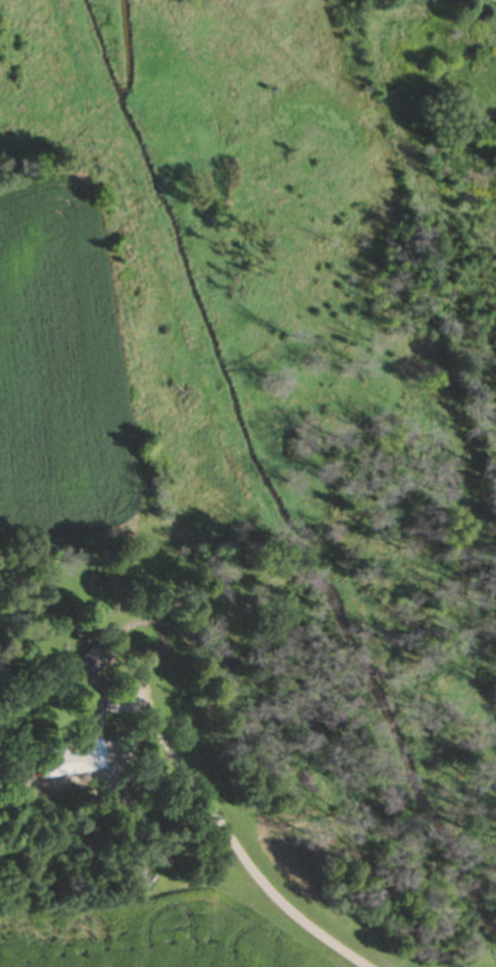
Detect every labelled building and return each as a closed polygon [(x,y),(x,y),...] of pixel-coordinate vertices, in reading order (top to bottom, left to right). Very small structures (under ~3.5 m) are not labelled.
[(106,661),(91,646),(68,669),(84,684),(106,661)] [(99,772),(95,742),(32,749),(35,780),(99,772)]
